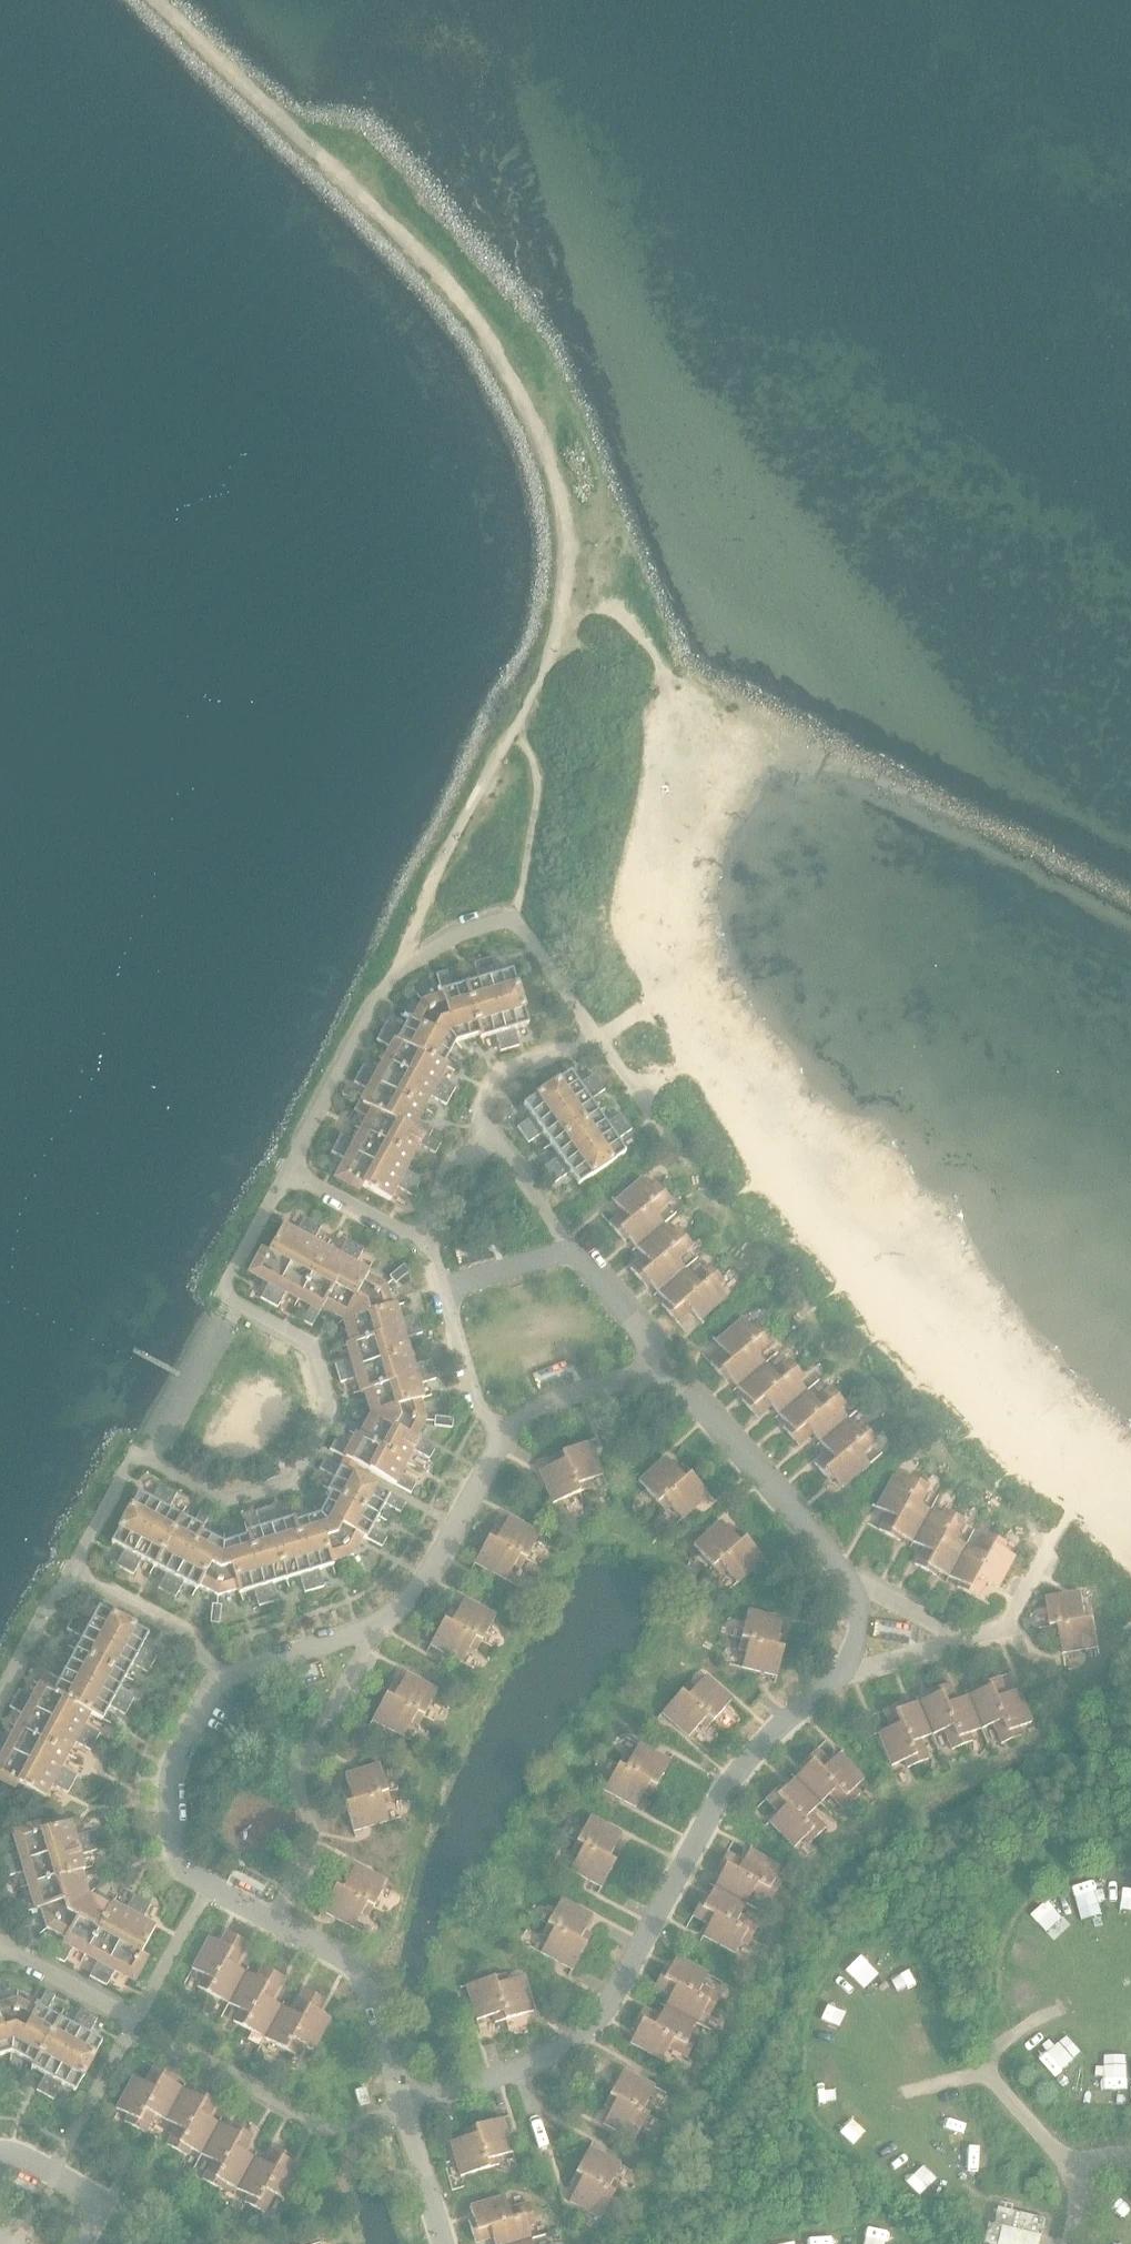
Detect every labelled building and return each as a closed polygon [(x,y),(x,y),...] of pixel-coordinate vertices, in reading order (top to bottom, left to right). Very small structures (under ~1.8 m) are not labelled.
[(353,1082),(368,1090),(362,1102),(358,1100),(353,1109),(368,1118),(362,1129),(361,1131),(355,1143),(339,1134),(330,1151),(346,1160),(339,1173),(388,1200),(396,1187),(411,1195),(421,1178),(405,1170),(411,1158),(412,1158),(412,1157),(412,1156),(418,1144),(434,1153),(439,1143),(428,1137),(432,1130),(416,1121),(423,1109),(423,1110),(424,1108),(423,1108),(430,1096),(445,1105),(454,1087),(439,1079),(446,1065),(443,1063),(454,1042),(478,1035),(479,1038),(494,1034),(499,1051),(518,1045),(513,1028),(527,1024),(523,1009),(524,1009),(516,984),(511,970),(497,974),(492,957),(473,962),(478,980),(465,983),(463,983),(464,984),(451,988),(446,971),(435,974),(441,991),(440,991),(441,995),(421,1000),(411,1019),(408,1017),(400,1031),(385,1022),(375,1039),(391,1048),(385,1060),(384,1059),(383,1061),(384,1061),(378,1073),(362,1064),(353,1082)] [(589,1100),(604,1090),(593,1074),(578,1084),(569,1071),(557,1080),(557,1079),(535,1095),(522,1103),(531,1116),(517,1126),(527,1142),(542,1132),(550,1143),(550,1145),(558,1155),(544,1166),(554,1182),(569,1171),(578,1184),(590,1175),(591,1176),(613,1161),(612,1160),(625,1152),(616,1139),(631,1129),(620,1113),(605,1123),(597,1112),(598,1112),(597,1111),(589,1100)] [(608,1223),(616,1232),(663,1191),(656,1183),(650,1187),(641,1177),(613,1201),(621,1211),(608,1223)] [(628,1238),(636,1246),(663,1223),(654,1213),(670,1199),(663,1191),(616,1232),(624,1241),(628,1238)] [(351,1358),(334,1363),(339,1382),(357,1377),(361,1392),(365,1391),(372,1414),(360,1436),(357,1434),(349,1448),(334,1440),(329,1449),(410,1493),(415,1483),(399,1475),(406,1463),(406,1464),(407,1462),(413,1450),(428,1458),(434,1449),(418,1441),(418,1440),(415,1438),(425,1420),(419,1400),(423,1398),(418,1384),(435,1378),(430,1360),(412,1365),(409,1352),(409,1350),(408,1350),(404,1338),(421,1333),(416,1314),(399,1319),(395,1304),(391,1305),(384,1285),(366,1275),(368,1271),(354,1264),(363,1249),(345,1239),(337,1255),(325,1249),(325,1248),(324,1247),(324,1248),(312,1241),(320,1226),(303,1216),(295,1232),(281,1225),(255,1275),(268,1282),(260,1298),(276,1307),(285,1291),(297,1298),(296,1298),(298,1299),(298,1298),(310,1305),(301,1321),(311,1326),(320,1310),(322,1306),(343,1318),(351,1342),(347,1343),(351,1358)] [(629,1268),(637,1277),(684,1236),(677,1227),(671,1233),(663,1223),(636,1246),(643,1255),(629,1268)] [(649,1282),(656,1291),(684,1268),(676,1258),(692,1244),(684,1236),(637,1277),(645,1286),(649,1282)] [(389,1276),(395,1283),(408,1271),(403,1264),(389,1276)] [(660,1304),(668,1313),(716,1272),(708,1264),(692,1278),(684,1268),(656,1291),(664,1301),(660,1304)] [(716,1272),(668,1313),(676,1322),(690,1310),(699,1320),(726,1296),(717,1286),(723,1280),(716,1272)] [(709,1363),(717,1372),(764,1331),(757,1322),(751,1328),(742,1317),(715,1341),(723,1350),(709,1363)] [(729,1377),(736,1386),(764,1363),(755,1353),(771,1339),(764,1331),(717,1372),(725,1381),(729,1377)] [(740,1399),(748,1408),(795,1367),(788,1359),(772,1373),(764,1363),(736,1386),(744,1395),(740,1399)] [(770,1405),(778,1414),(805,1390),(797,1381),(803,1375),(795,1367),(748,1408),(756,1417),(770,1405)] [(782,1426),(790,1436),(837,1394),(830,1386),(814,1400),(805,1390),(778,1414),(786,1423),(782,1426)] [(837,1394),(790,1436),(798,1445),(812,1433),(820,1442),(847,1418),(838,1408),(844,1403),(837,1394)] [(434,1416),(433,1425),(451,1427),(452,1418),(434,1416)] [(814,1463),(822,1472),(869,1431),(861,1422),(855,1428),(847,1418),(820,1442),(827,1451),(814,1463)] [(869,1431),(822,1472),(829,1481),(833,1477),(842,1487),(869,1464),(860,1453),(876,1439),(869,1431)] [(588,1441),(561,1451),(578,1492),(589,1488),(586,1480),(601,1474),(588,1441)] [(578,1492),(561,1451),(551,1456),(554,1463),(538,1469),(552,1503),(578,1492)] [(637,1480),(656,1502),(689,1472),(682,1464),(676,1469),(665,1457),(637,1480)] [(157,1588),(174,1597),(183,1581),(197,1588),(198,1585),(217,1595),(237,1589),(238,1593),(253,1588),(258,1605),(277,1600),(272,1583),(284,1579),(285,1580),(286,1579),(299,1575),(304,1592),(323,1586),(318,1569),(333,1565),(331,1561),(352,1555),(362,1536),(365,1538),(381,1546),(386,1537),(371,1528),(377,1517),(378,1516),(384,1504),(399,1512),(404,1502),(324,1459),(318,1468),(334,1477),(327,1490),(330,1492),(318,1514),(295,1521),(293,1517),(279,1521),(273,1504),(255,1510),(260,1527),(245,1532),(246,1535),(222,1542),(201,1531),(202,1527),(210,1511),(201,1506),(193,1522),(181,1516),(181,1515),(180,1514),(180,1515),(168,1509),(176,1493),(159,1484),(150,1499),(137,1492),(130,1505),(129,1505),(117,1528),(118,1528),(110,1542),(124,1549),(115,1565),(132,1574),(141,1558),(153,1565),(152,1565),(153,1566),(154,1566),(166,1572),(157,1588)] [(689,1472),(656,1502),(664,1511),(670,1505),(681,1518),(708,1495),(689,1472)] [(878,1529),(888,1535),(918,1480),(908,1475),(905,1481),(892,1475),(875,1507),(886,1513),(878,1529)] [(902,1536),(912,1542),(929,1510),(918,1504),(928,1485),(918,1480),(888,1535),(899,1540),(902,1536)] [(914,1564),(924,1569),(954,1514),(944,1509),(940,1516),(929,1510),(912,1542),(922,1548),(914,1564)] [(937,1570),(948,1576),(965,1544),(953,1538),(964,1520),(954,1514),(924,1569),(935,1575),(937,1570)] [(493,1527),(487,1537),(526,1558),(539,1533),(508,1516),(500,1531),(493,1527)] [(693,1544),(712,1565),(745,1536),(737,1528),(731,1533),(720,1520),(693,1544)] [(956,1587),(966,1592),(996,1537),(986,1532),(976,1551),(965,1544),(948,1576),(958,1582),(956,1587)] [(745,1536),(712,1565),(719,1574),(725,1569),(736,1582),(763,1558),(745,1536)] [(526,1558),(487,1537),(474,1562),(505,1579),(513,1564),(520,1568),(526,1558)] [(996,1537),(966,1592),(977,1598),(986,1581),(997,1588),(1014,1556),(1002,1549),(1006,1543),(996,1537)] [(354,1565),(365,1579),(372,1573),(361,1559),(354,1565)] [(1045,1597),(1049,1625),(1093,1619),(1091,1607),(1084,1608),(1080,1592),(1045,1597)] [(448,1609),(442,1620),(481,1640),(495,1615),(463,1598),(455,1612),(448,1609)] [(209,1622),(218,1623),(220,1605),(211,1604),(209,1622)] [(126,1675),(125,1675),(131,1664),(147,1672),(156,1655),(141,1647),(148,1633),(134,1626),(134,1625),(111,1613),(98,1606),(90,1620),(75,1611),(66,1628),(82,1637),(75,1648),(74,1648),(74,1650),(68,1662),(52,1653),(43,1670),(58,1679),(52,1691),(41,1684),(34,1697),(18,1689),(8,1706),(24,1715),(18,1727),(17,1726),(16,1728),(17,1728),(11,1740),(0,1734),(0,1756),(1,1757),(0,1759),(0,1773),(44,1797),(51,1784),(67,1792),(76,1775),(61,1767),(67,1755),(68,1754),(74,1742),(90,1750),(99,1733),(83,1724),(90,1713),(101,1719),(109,1706),(124,1714),(133,1697),(118,1689),(124,1677),(125,1677),(126,1675)] [(748,1609),(740,1637),(783,1648),(786,1636),(778,1635),(782,1618),(748,1609)] [(1093,1619),(1049,1625),(1052,1637),(1060,1636),(1062,1652),(1098,1647),(1093,1619)] [(481,1640),(442,1620),(429,1644),(461,1661),(469,1647),(476,1650),(481,1640)] [(783,1648),(740,1637),(737,1648),(745,1651),(741,1667),(776,1675),(783,1648)] [(391,1683),(385,1694),(423,1715),(437,1690),(405,1672),(397,1687),(391,1683)] [(688,1682),(680,1691),(713,1719),(732,1698),(705,1675),(694,1687),(688,1682)] [(998,1676),(987,1681),(1011,1739),(1021,1735),(1017,1727),(1030,1722),(1017,1689),(1005,1693),(998,1676)] [(978,1690),(967,1695),(980,1728),(992,1723),(1000,1743),(1011,1739),(987,1681),(976,1685),(978,1690)] [(949,1682),(938,1687),(961,1745),(971,1741),(969,1733),(980,1728),(967,1695),(956,1699),(949,1682)] [(928,1696),(917,1701),(931,1734),(943,1729),(951,1749),(961,1745),(938,1687),(926,1691),(928,1696)] [(713,1719),(680,1691),(661,1712),(688,1736),(699,1723),(705,1729),(713,1719)] [(423,1715),(385,1694),(371,1719),(403,1736),(411,1721),(418,1725),(423,1715)] [(904,1700),(893,1705),(917,1763),(927,1759),(919,1739),(931,1734),(917,1701),(906,1705),(904,1700)] [(917,1763),(893,1705),(882,1710),(889,1727),(877,1731),(891,1765),(904,1760),(906,1767),(917,1763)] [(623,1754),(617,1764),(656,1785),(669,1760),(637,1743),(629,1758),(623,1754)] [(816,1748),(807,1756),(850,1801),(858,1794),(853,1788),(863,1779),(838,1752),(829,1762),(816,1748)] [(803,1769),(794,1777),(819,1802),(828,1794),(843,1809),(850,1801),(807,1756),(799,1765),(803,1769)] [(341,1791),(345,1803),(387,1790),(379,1763),(344,1773),(349,1789),(341,1791)] [(656,1785),(617,1764),(603,1789),(635,1807),(643,1792),(650,1795),(656,1785)] [(782,1782),(773,1790),(816,1834),(824,1827),(809,1811),(819,1802),(794,1777),(785,1786),(782,1782)] [(387,1790),(345,1803),(353,1830),(387,1820),(382,1804),(390,1802),(387,1790)] [(816,1834),(773,1790),(764,1798),(778,1812),(768,1821),(793,1846),(803,1837),(808,1842),(816,1834)] [(589,1815),(576,1841),(614,1861),(620,1851),(613,1847),(621,1832),(589,1815)] [(16,1903),(19,1913),(36,1908),(36,1909),(40,1908),(46,1928),(64,1938),(62,1941),(63,1942),(54,1957),(64,1962),(72,1946),(85,1954),(86,1954),(97,1960),(89,1976),(106,1985),(114,1969),(128,1977),(155,1926),(141,1919),(150,1904),(133,1894),(124,1910),(110,1902),(109,1906),(87,1894),(80,1870),(84,1870),(79,1854),(96,1850),(91,1831),(74,1836),(70,1821),(15,1838),(19,1852),(2,1857),(8,1876),(25,1870),(29,1883),(28,1884),(29,1885),(33,1898),(16,1903)] [(614,1861),(576,1841),(570,1851),(577,1854),(569,1869),(601,1886),(614,1861)] [(726,1852),(720,1862),(775,1892),(780,1882),(773,1878),(780,1866),(748,1849),(742,1860),(726,1852)] [(719,1875),(713,1886),(745,1902),(751,1891),(770,1902),(775,1892),(720,1862),(714,1873),(719,1875)] [(340,1874),(334,1885),(373,1906),(387,1880),(355,1863),(347,1878),(340,1874)] [(373,1906),(334,1885),(321,1910),(352,1927),(360,1912),(367,1916),(373,1906)] [(703,1894),(697,1905),(752,1934),(757,1924),(739,1914),(745,1902),(713,1886),(708,1896),(703,1894)] [(560,1898),(546,1923),(585,1944),(591,1934),(584,1930),(592,1915),(560,1898)] [(752,1934),(697,1905),(692,1915),(708,1924),(702,1935),(733,1952),(740,1940),(747,1944),(752,1934)] [(585,1944),(546,1923),(541,1933),(548,1937),(540,1952),(571,1969),(585,1944)] [(197,1986),(206,1991),(236,1936),(226,1930),(220,1942),(209,1936),(191,1968),(203,1974),(197,1986)] [(206,1991),(228,2003),(245,1971),(234,1966),(247,1942),(236,1936),(206,1991)] [(664,1965),(659,1975),(714,2005),(720,1995),(700,1985),(707,1973),(676,1956),(669,1967),(664,1965)] [(233,2021),(242,2025),(272,1971),(262,1965),(256,1977),(245,1971),(228,2003),(239,2009),(233,2021)] [(242,2025),(264,2037),(281,2006),(270,2000),(283,1977),(272,1971),(242,2025)] [(504,1973),(493,1976),(506,2018),(533,2010),(522,1976),(506,1981),(504,1973)] [(670,1995),(664,2005),(696,2022),(702,2011),(709,2015),(714,2005),(659,1975),(653,1986),(670,1995)] [(506,2018),(493,1976),(466,1985),(476,2019),(492,2014),(494,2022),(506,2018)] [(264,2037),(285,2049),(315,1993),(304,1988),(291,2011),(281,2006),(264,2037)] [(95,2054),(94,2054),(102,2040),(88,2033),(97,2017),(79,2008),(71,2024),(59,2017),(60,2017),(58,2016),(58,2017),(46,2010),(54,1995),(45,1989),(37,2005),(36,2005),(34,2009),(16,1999),(0,2003),(0,2054),(11,2051),(32,2063),(30,2066),(44,2074),(36,2089),(53,2099),(61,2083),(74,2090),(82,2077),(95,2054)] [(314,1994),(285,2049),(294,2054),(301,2042),(313,2049),(330,2017),(319,2011),(325,2000),(314,1994)] [(642,2007),(636,2017),(692,2047),(696,2037),(690,2034),(696,2022),(664,2005),(658,2016),(642,2007)] [(692,2047),(636,2017),(631,2028),(635,2030),(629,2042),(661,2059),(668,2047),(686,2057),(692,2047)] [(124,2121),(134,2126),(164,2071),(153,2066),(144,2082),(133,2076),(115,2108),(127,2114),(124,2121)] [(622,2069),(609,2094),(648,2114),(653,2104),(646,2101),(654,2086),(622,2069)] [(153,2113),(165,2119),(182,2088),(171,2082),(173,2079),(174,2077),(164,2071),(134,2126),(143,2132),(153,2113)] [(358,2105),(369,2102),(365,2087),(354,2090),(358,2105)] [(193,2093),(182,2088),(165,2119),(176,2125),(166,2144),(176,2149),(205,2094),(195,2089),(194,2091),(193,2093)] [(189,2148),(201,2154),(218,2122),(207,2116),(216,2100),(205,2094),(176,2149),(185,2155),(189,2148)] [(648,2114),(609,2094),(603,2104),(610,2108),(602,2123),(634,2140),(648,2114)] [(502,2116),(474,2125),(487,2167),(498,2164),(496,2156),(512,2152),(502,2116)] [(202,2179),(212,2184),(241,2129),(231,2123),(228,2128),(218,2122),(201,2154),(212,2160),(202,2179)] [(487,2167),(474,2125),(463,2128),(465,2136),(449,2141),(460,2175),(487,2167)] [(225,2182),(236,2188),(253,2157),(243,2151),(252,2134),(241,2129),(212,2184),(221,2189),(225,2182)] [(244,2201),(253,2207),(284,2152),(273,2146),(264,2162),(253,2157),(236,2188),(248,2194),(244,2201)] [(589,2146),(575,2172),(613,2192),(619,2182),(612,2178),(620,2164),(589,2146)] [(284,2152),(253,2207),(263,2212),(273,2193),(286,2200),(303,2168),(292,2162),(294,2157),(284,2152)] [(613,2192),(575,2172),(569,2182),(577,2186),(568,2200),(600,2218),(613,2192)] [(468,2219),(471,2231),(531,2212),(528,2202),(508,2208),(504,2195),(469,2205),(473,2217),(468,2219)] [(987,2243),(1041,2243),(1048,2218),(996,2206),(992,2223),(988,2222),(982,2243),(987,2243)] [(494,2243),(511,2243),(530,2238),(527,2226),(534,2223),(531,2212),(471,2231),(474,2242),(492,2237),(494,2243)]
